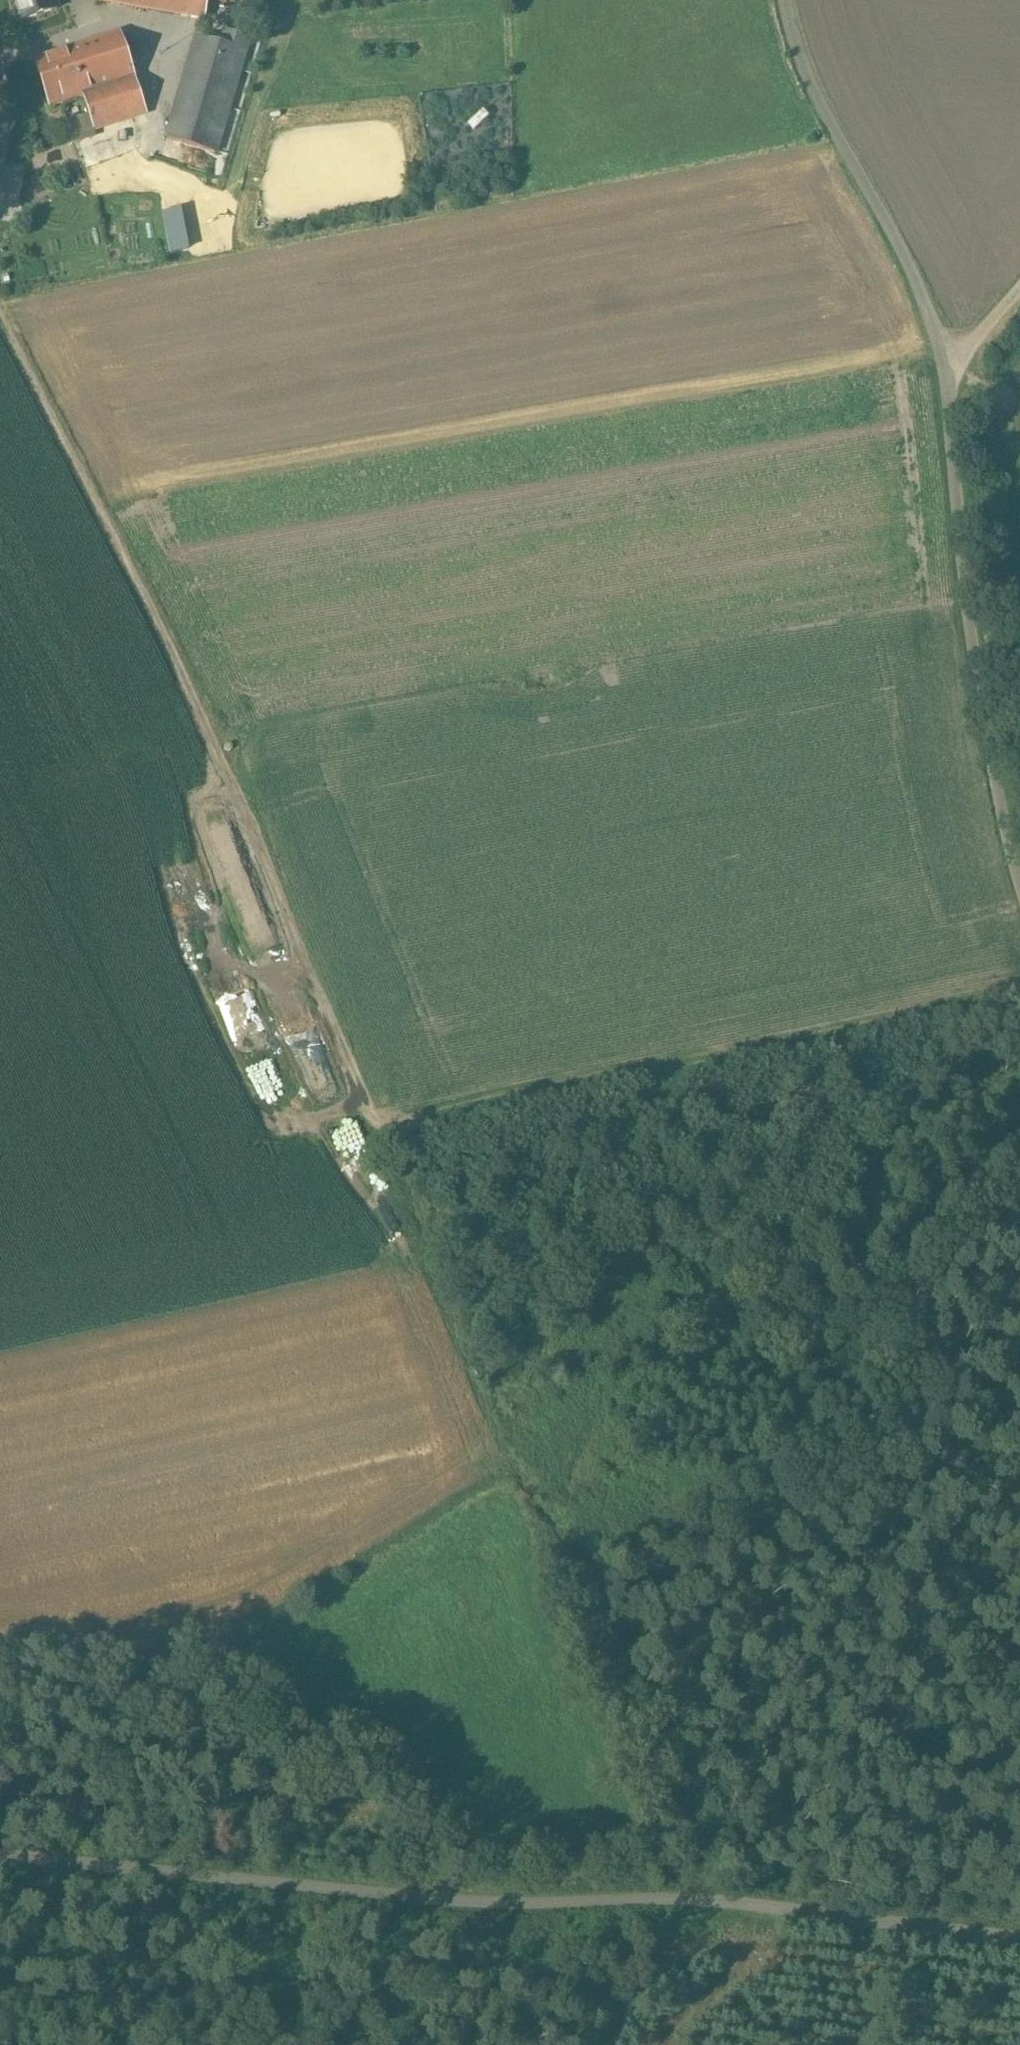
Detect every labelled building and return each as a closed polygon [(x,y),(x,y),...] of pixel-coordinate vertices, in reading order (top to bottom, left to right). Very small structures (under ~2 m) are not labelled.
[(26,21),(60,10),(57,0),(19,0),(26,21)] [(99,2),(205,20),(208,1),(226,4),(226,0),(100,0),(99,2)] [(222,44),(197,37),(167,139),(216,154),(250,38),(226,31),(222,44)] [(120,33),(35,61),(50,106),(83,96),(87,107),(64,114),(73,138),(148,114),(120,33)] [(135,137),(136,140),(137,141),(139,141),(141,141),(143,141),(145,139),(145,137),(145,135),(145,133),(143,132),(142,131),(140,131),(138,131),(136,133),(135,135),(135,137)]
